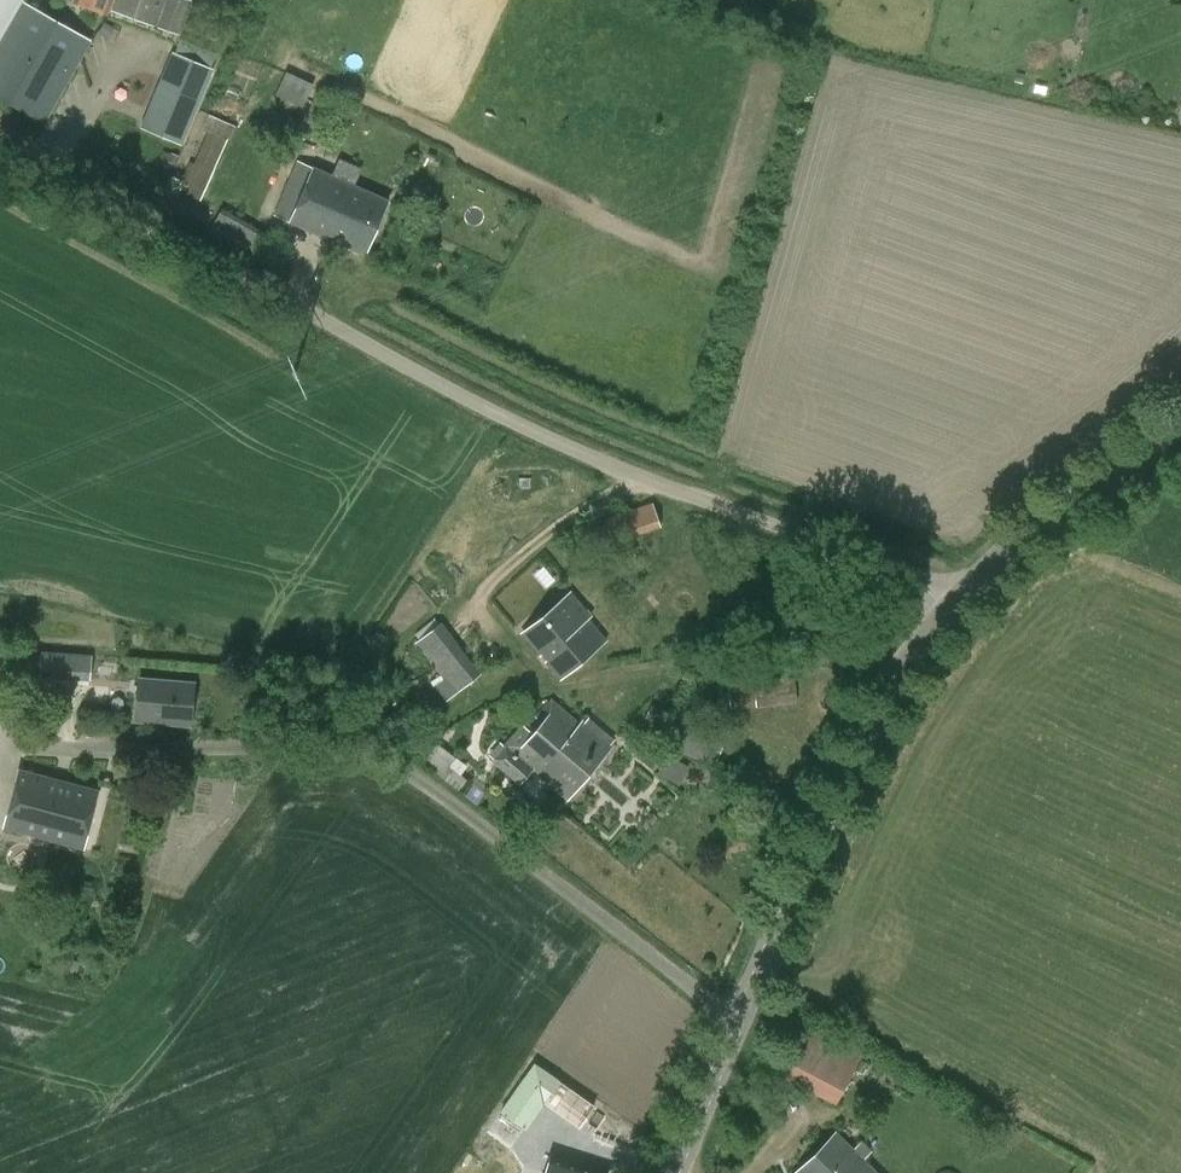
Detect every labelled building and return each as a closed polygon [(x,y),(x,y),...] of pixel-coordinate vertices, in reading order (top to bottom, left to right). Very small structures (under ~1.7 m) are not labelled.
[(82,59),(13,19),(23,0),(0,0),(0,99),(45,125),(82,59)] [(110,15),(115,0),(71,0),(79,3),(110,15)] [(110,15),(111,15),(112,10),(181,35),(193,2),(188,0),(115,0),(110,15)] [(150,130),(190,147),(221,73),(181,57),(150,130)] [(280,93),(306,103),(314,80),(289,71),(280,93)] [(231,141),(237,127),(209,115),(203,129),(209,132),(194,164),(190,162),(177,191),(200,202),(228,139),(231,141)] [(366,255),(388,202),(314,170),(291,223),(366,255)] [(260,256),(271,235),(223,208),(211,229),(260,256)] [(615,545),(662,528),(653,504),(607,520),(615,545)] [(561,678),(605,640),(588,620),(591,617),(571,594),(524,634),(561,678)] [(443,625),(416,641),(450,697),(477,681),(443,625)] [(42,653),(40,679),(91,682),(92,656),(42,653)] [(731,711),(796,703),(793,674),(728,682),(731,711)] [(191,725),(194,683),(140,678),(137,721),(191,725)] [(568,800),(613,747),(582,721),(580,724),(552,700),(535,718),(542,723),(534,733),(523,724),(492,760),(521,784),(533,770),(568,800)] [(714,767),(730,727),(681,708),(664,747),(714,767)] [(98,791),(20,770),(5,827),(0,847),(0,874),(30,882),(42,837),(83,848),(98,791)] [(837,1104),(864,1050),(812,1024),(785,1077),(837,1104)] [(558,1079),(534,1062),(501,1110),(525,1127),(558,1079)] [(854,1150),(837,1133),(797,1172),(877,1172),(854,1150)] [(552,1157),(547,1172),(599,1172),(552,1157)]
